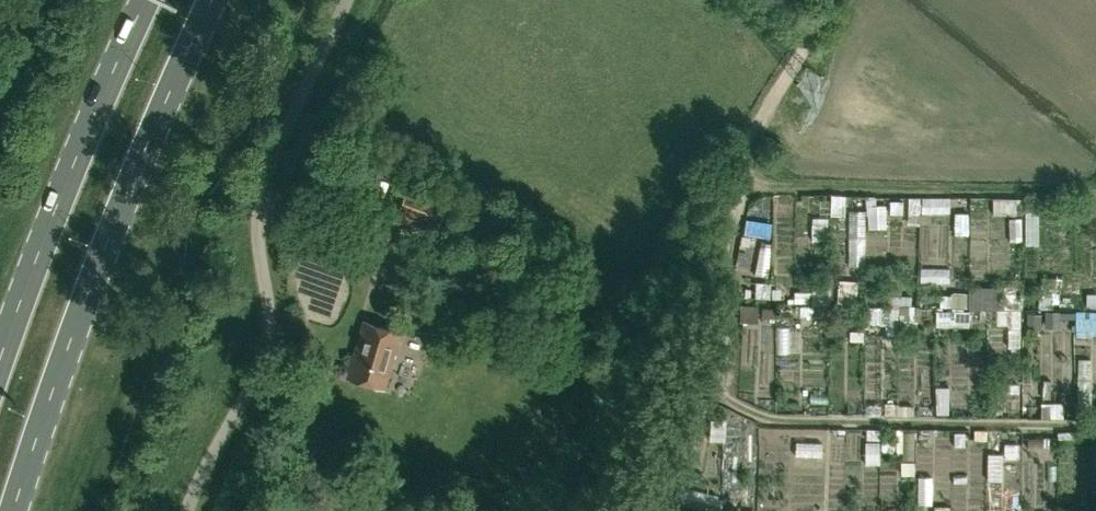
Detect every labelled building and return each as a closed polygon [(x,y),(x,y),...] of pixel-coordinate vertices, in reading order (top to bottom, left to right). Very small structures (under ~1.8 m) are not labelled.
[(435,238),(452,190),(412,175),(394,222),(435,238)] [(908,318),(908,308),(893,308),(893,338),(926,339),(926,319),(908,318)] [(1084,316),(1084,334),(1095,334),(1095,316),(1084,316)] [(386,389),(403,334),(364,322),(348,377),(386,389)] [(925,368),(926,392),(943,391),(942,367),(925,368)] [(890,462),(890,429),(877,429),(876,461),(890,462)] [(1028,500),(1013,502),(1014,510),(1029,510),(1028,500)]
